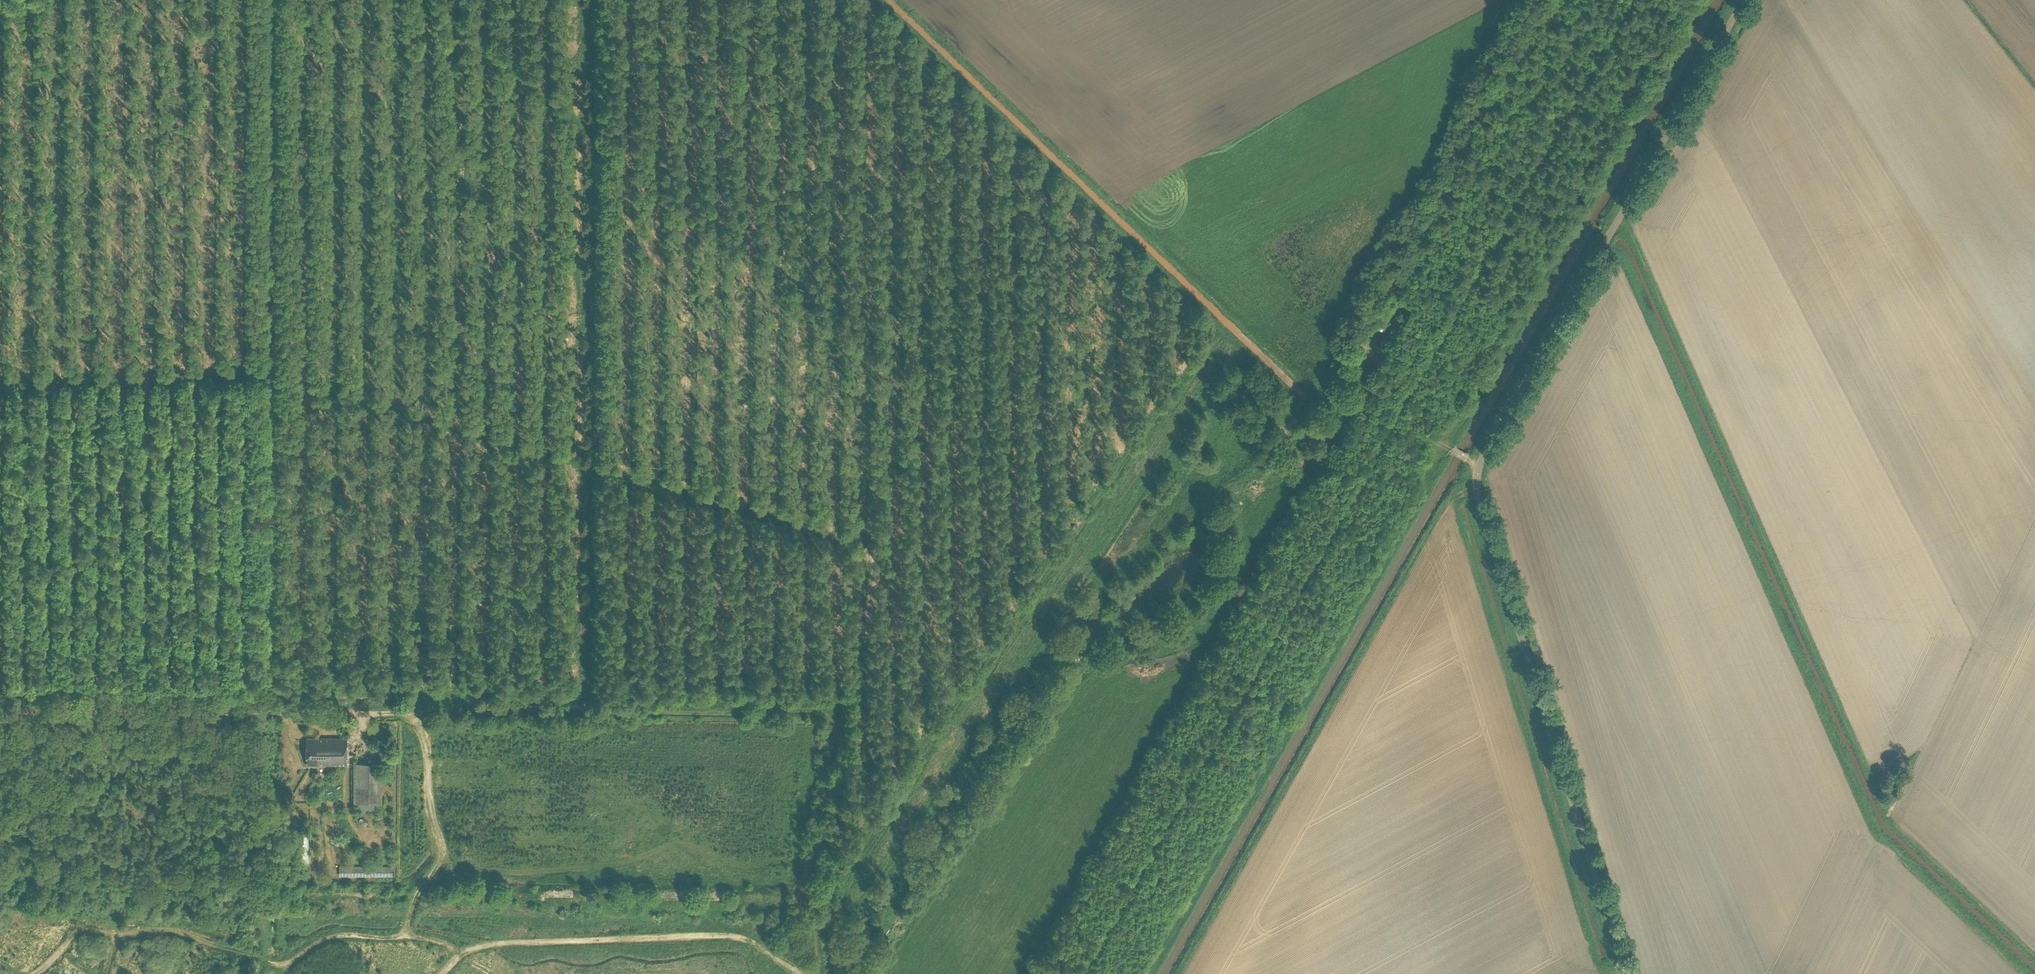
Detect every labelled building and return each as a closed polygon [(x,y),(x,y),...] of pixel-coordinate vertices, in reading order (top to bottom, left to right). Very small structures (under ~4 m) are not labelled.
[(347,739),(307,739),(307,765),(347,765),(347,739)] [(383,763),(353,763),(353,802),(358,802),(359,812),(374,812),(374,802),(382,802),(383,763)]
